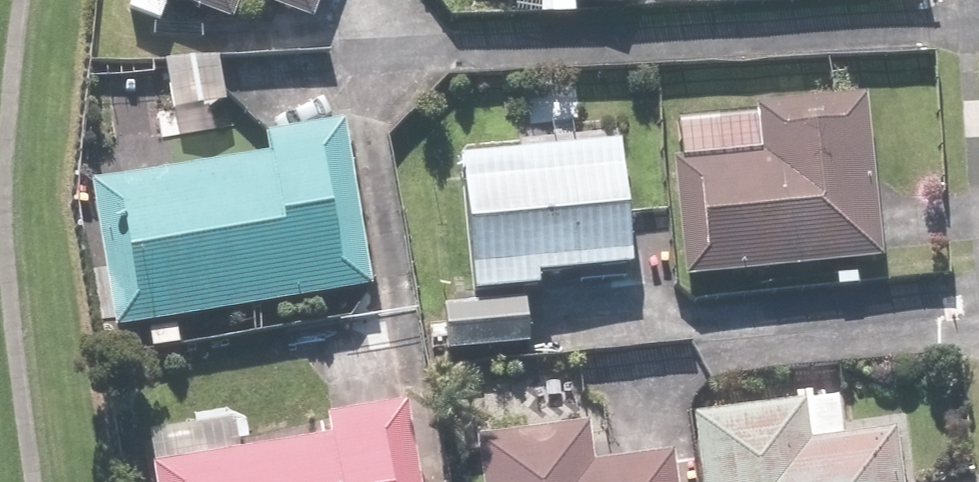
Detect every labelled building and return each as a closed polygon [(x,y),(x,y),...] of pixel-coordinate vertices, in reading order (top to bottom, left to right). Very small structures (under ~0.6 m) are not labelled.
[(225,27),(236,0),(158,0),(225,27)] [(304,27),(315,0),(239,0),(304,27)] [(609,17),(616,0),(568,0),(609,17)] [(212,60),(159,66),(164,114),(217,109),(212,60)] [(873,268),(861,107),(748,115),(751,157),(665,163),(674,282),(873,268)] [(271,163),(79,194),(107,366),(176,354),(171,325),(368,293),(341,128),(267,140),(271,163)] [(451,157),(457,298),(528,295),(528,281),(620,277),(615,150),(451,157)] [(521,305),(437,307),(438,355),(523,354),(521,305)] [(682,424),(690,481),(892,481),(884,433),(832,440),(827,403),(682,424)] [(401,409),(323,422),(326,440),(236,455),(231,427),(133,443),(139,481),(414,481),(401,409)] [(475,481),(674,481),(671,456),(586,467),(581,431),(470,444),(475,481)]
